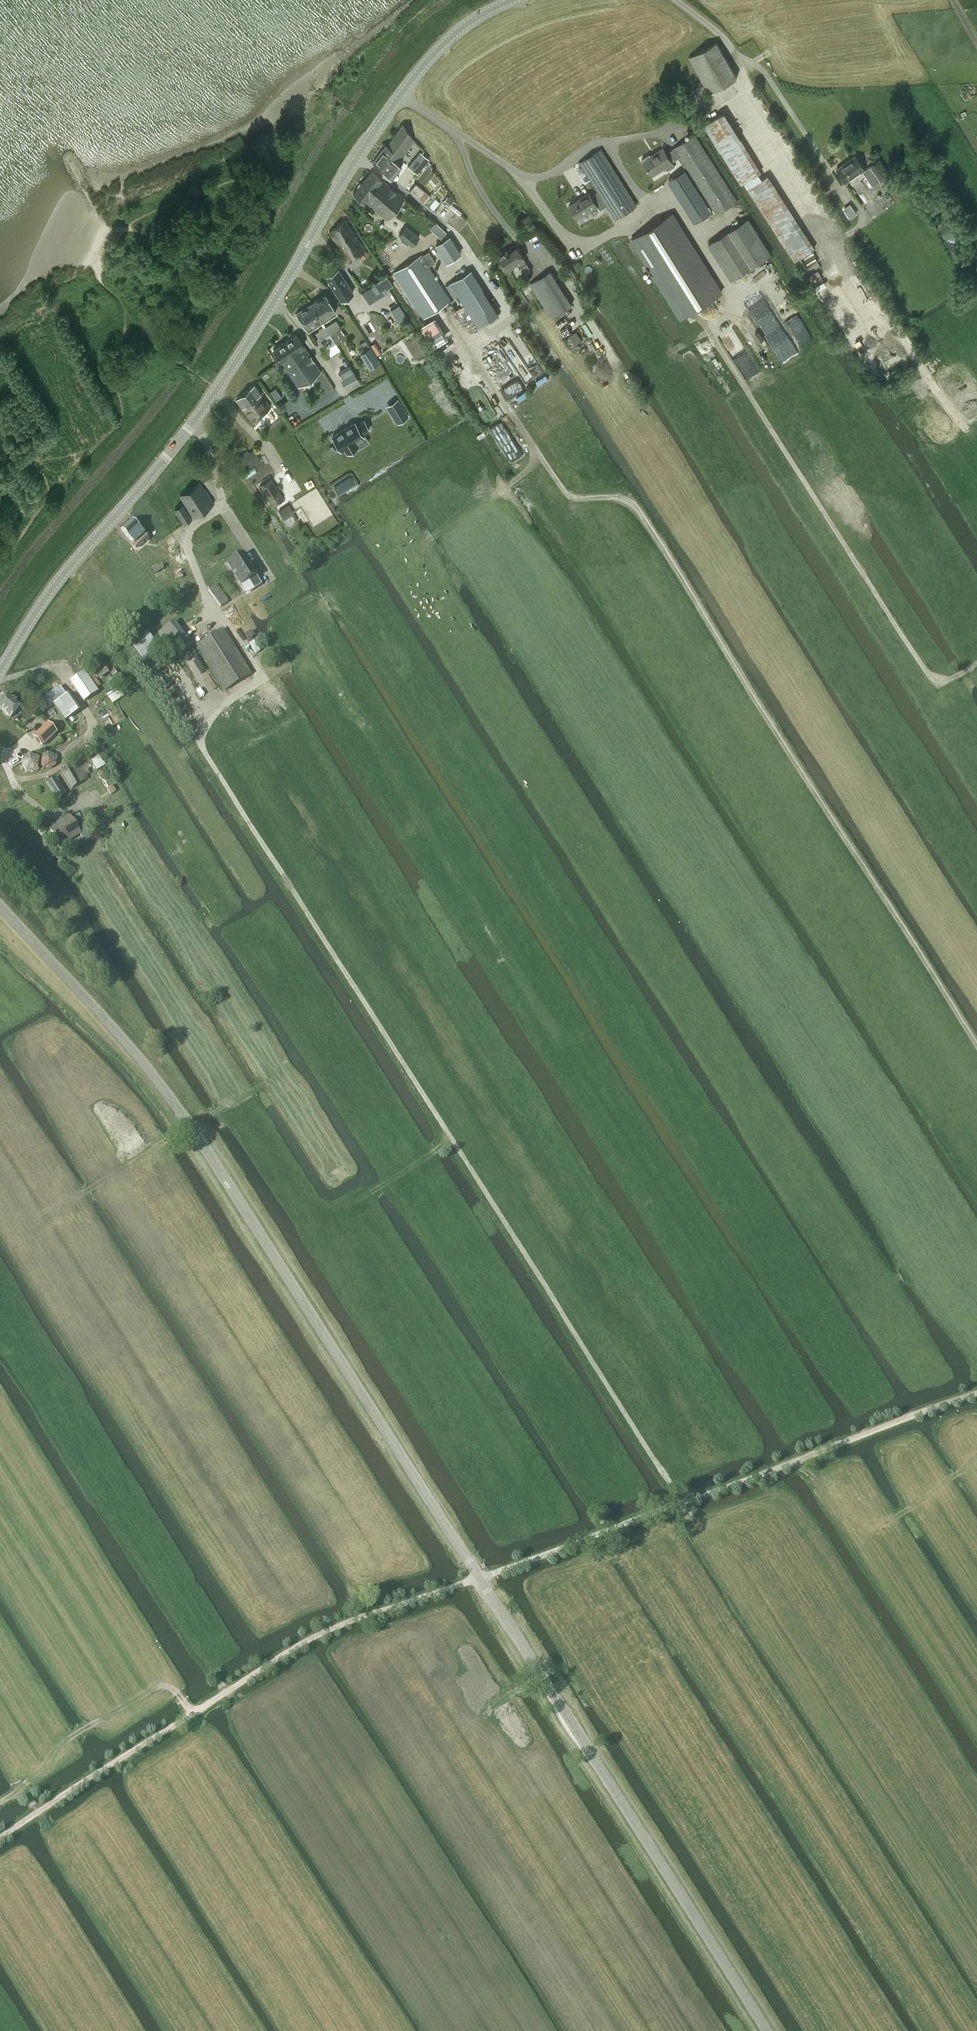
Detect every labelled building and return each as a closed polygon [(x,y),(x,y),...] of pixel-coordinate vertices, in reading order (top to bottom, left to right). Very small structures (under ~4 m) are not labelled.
[(709,92),(737,76),(717,42),(690,57),(709,92)] [(727,120),(711,130),(740,175),(755,166),(727,120)] [(373,163),(372,163),(384,171),(395,155),(400,159),(414,140),(414,139),(404,123),(385,148),(385,149),(384,151),(383,152),(381,150),(373,163)] [(695,134),(673,148),(679,157),(716,214),(737,200),(695,134)] [(650,153),(642,158),(652,175),(666,166),(668,169),(674,165),(672,161),(679,157),(673,148),(667,152),(663,147),(651,155),(650,153)] [(601,149),(580,162),(603,198),(615,218),(636,205),(601,149)] [(420,151),(407,165),(417,174),(417,173),(429,159),(422,153),(420,151)] [(395,155),(384,171),(392,176),(403,161),(400,159),(395,155)] [(846,181),(865,168),(856,155),(837,168),(846,181)] [(881,179),(889,174),(880,159),(871,165),(881,179)] [(364,201),(365,201),(381,179),(371,171),(353,193),(364,201)] [(696,225),(712,214),(686,174),(669,185),(696,225)] [(404,197),(381,179),(365,201),(391,221),(393,218),(390,215),(404,197)] [(423,202),(429,194),(416,183),(410,190),(423,202)] [(589,192),(570,205),(578,218),(598,205),(596,202),(603,198),(598,191),(591,196),(589,192)] [(447,196),(443,201),(449,206),(453,201),(447,196)] [(723,291),(672,213),(633,238),(683,317),(723,291)] [(732,279),(771,254),(748,218),(709,243),(732,279)] [(347,261),(366,249),(346,219),(329,232),(341,250),(342,253),(347,261)] [(433,231),(439,226),(435,222),(430,228),(433,231)] [(412,245),(419,237),(406,227),(399,235),(412,245)] [(449,236),(436,245),(446,263),(460,254),(449,236)] [(525,274),(532,270),(524,258),(525,258),(518,247),(507,254),(505,253),(499,256),(507,269),(517,262),(525,274)] [(423,317),(450,299),(429,266),(435,262),(428,251),(422,255),(421,255),(394,272),(423,317)] [(341,300),(353,292),(338,269),(326,276),(341,300)] [(498,312),(470,269),(449,282),(477,326),(498,312)] [(552,317),(572,304),(551,271),(531,283),(552,317)] [(373,277),(369,280),(372,285),(376,292),(389,284),(384,275),(375,280),(373,277)] [(376,292),(372,285),(361,291),(365,299),(376,292)] [(311,304),(322,320),(336,311),(325,294),(311,304)] [(308,329),(322,320),(311,304),(297,313),(308,329)] [(398,305),(391,310),(397,319),(405,314),(398,305)] [(326,326),(330,333),(340,327),(336,320),(326,326)] [(322,338),(330,333),(326,326),(316,333),(320,339),(322,338)] [(582,339),(576,330),(562,340),(568,349),(582,339)] [(322,338),(324,341),(326,344),(328,347),(336,342),(335,341),(334,339),(330,333),(322,338)] [(296,334),(274,349),(281,361),(282,360),(297,383),(319,369),(296,334)] [(369,347),(360,353),(369,368),(378,362),(369,347)] [(351,366),(347,369),(347,370),(350,374),(355,382),(359,379),(354,372),(351,366)] [(254,385),(236,400),(253,420),(271,405),(254,385)] [(403,408),(392,415),(397,423),(408,416),(403,408)] [(340,431),(332,436),(341,450),(344,448),(347,452),(356,446),(357,446),(355,441),(363,436),(361,433),(363,432),(369,429),(364,420),(356,425),(354,422),(347,427),(340,431)] [(239,457),(246,468),(255,462),(247,451),(239,457)] [(271,479),(261,485),(273,504),(283,498),(271,479)] [(194,516),(214,502),(199,482),(180,496),(194,516)] [(184,523),(192,518),(182,504),(175,510),(184,523)] [(288,504),(279,510),(284,518),(293,513),(288,504)] [(132,519),(121,529),(126,534),(134,543),(144,533),(132,519)] [(134,543),(133,544),(136,547),(148,537),(144,533),(134,543)] [(248,581),(254,590),(262,585),(256,576),(257,575),(243,553),(227,564),(241,585),(248,581)] [(221,607),(229,601),(217,584),(209,590),(221,607)] [(173,652),(189,640),(174,621),(158,634),(173,652)] [(225,691),(251,674),(223,629),(197,647),(225,691)] [(160,650),(148,633),(132,644),(145,661),(160,650)] [(70,682),(85,702),(99,692),(84,672),(70,682)] [(120,690),(108,672),(99,678),(111,696),(120,690)] [(42,713),(69,695),(63,686),(36,704),(42,713)] [(21,708),(8,695),(0,705),(0,709),(10,719),(21,708)] [(38,731),(44,725),(33,713),(26,719),(38,731)] [(47,724),(33,737),(42,746),(56,733),(47,724)] [(37,770),(38,759),(29,755),(22,762),(26,772),(37,770)] [(73,789),(88,778),(77,763),(71,768),(68,765),(60,771),(73,789)] [(66,795),(55,778),(46,783),(57,801),(66,795)] [(112,786),(107,789),(111,795),(116,791),(112,786)] [(79,815),(72,820),(70,817),(63,821),(64,823),(51,831),(60,846),(80,834),(85,841),(92,836),(79,815)]
